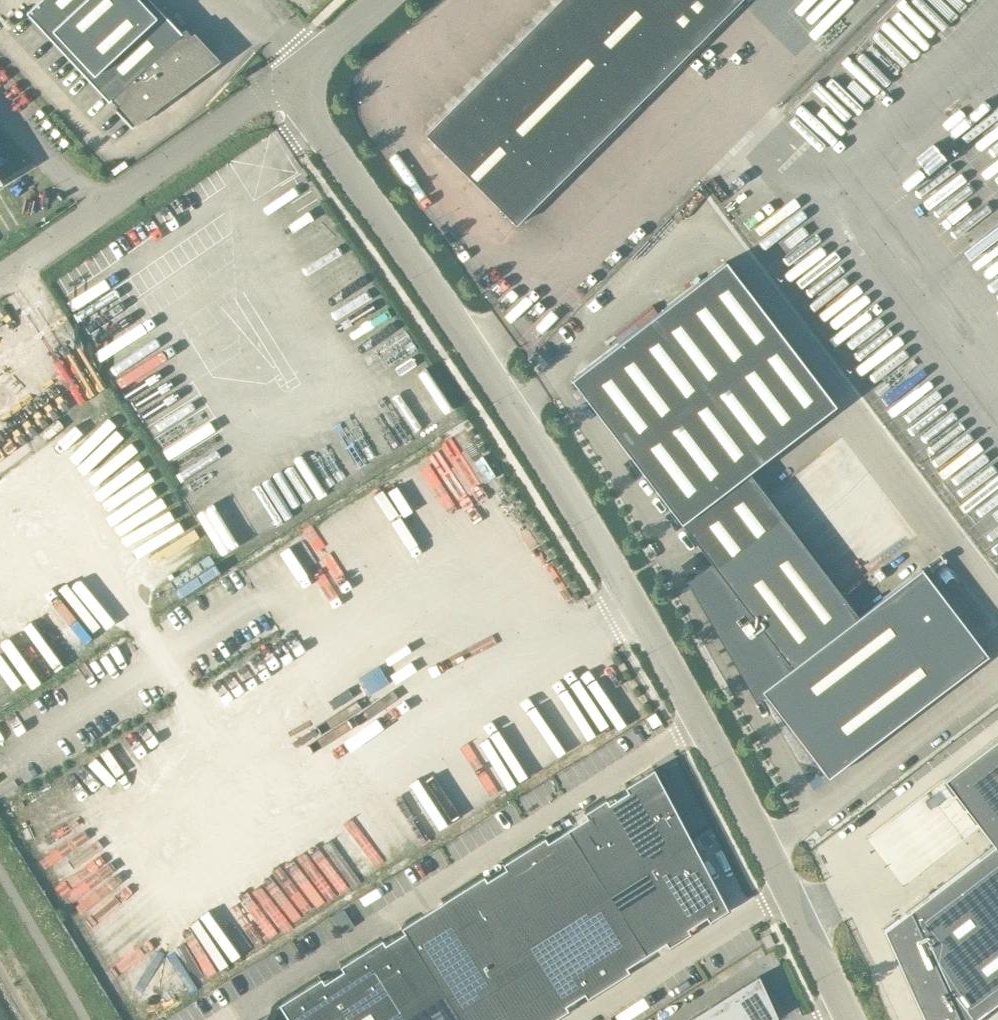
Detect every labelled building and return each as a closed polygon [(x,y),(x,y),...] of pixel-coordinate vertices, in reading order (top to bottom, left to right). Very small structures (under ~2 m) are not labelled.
[(175,94),(220,61),(193,32),(190,35),(185,29),(181,33),(150,0),(40,0),(26,13),(132,127),(175,94)] [(425,134),(516,225),(741,0),(559,0),(425,134)] [(748,472),(835,405),(725,261),(571,379),(713,566),(691,582),(757,696),(762,692),(766,697),(828,778),(988,656),(921,569),(859,616),(748,472)] [(883,928),(925,1019),(971,1019),(997,999),(997,737),(943,779),(993,845),(883,928)] [(402,926),(405,931),(445,995),(461,1019),(552,1019),(568,1010),(565,1005),(584,993),(587,998),(629,971),(626,967),(665,942),(668,947),(690,933),(687,928),(706,917),(709,921),(728,909),(654,768),(624,787),(627,791),(608,803),(606,799),(583,812),(586,817),(547,841),(545,837),(502,863),(505,868),(486,880),(484,875),(402,926)] [(279,1004),(288,1019),(289,1019),(461,1019),(445,995),(405,931),(385,944),(382,939),(372,945),(340,966),(343,971),(324,982),(321,977),(291,996),(279,1004)] [(777,1017),(758,975),(725,996),(735,1011),(740,1019),(772,1019),(777,1017)] [(735,1011),(725,996),(707,1008),(714,1019),(740,1019),(735,1011)] [(707,1008),(688,1019),(714,1019),(707,1008)]
